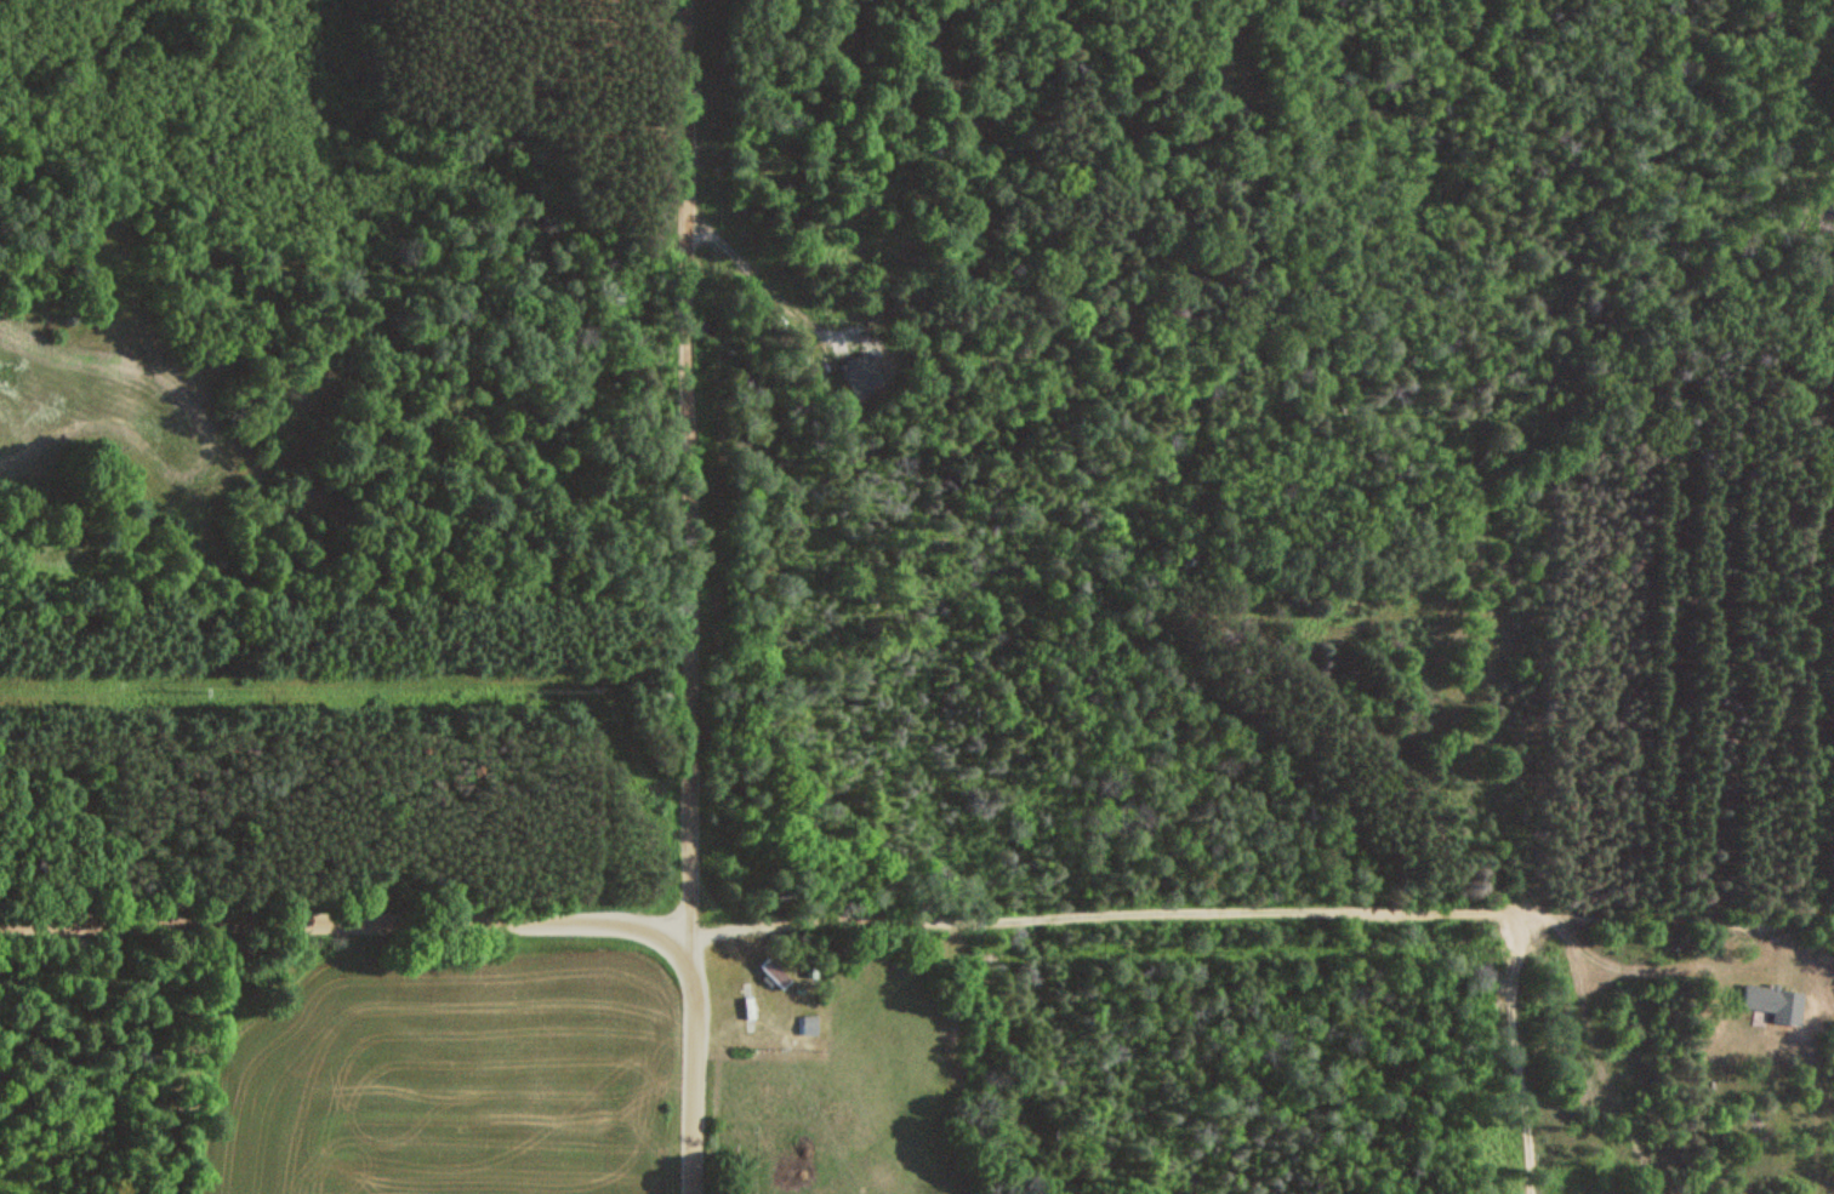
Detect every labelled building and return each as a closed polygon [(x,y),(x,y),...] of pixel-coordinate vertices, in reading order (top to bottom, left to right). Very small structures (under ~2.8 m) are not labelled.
[(1804,992),(1744,985),(1742,1008),(1774,1012),(1773,1022),(1800,1025),(1804,992)]
